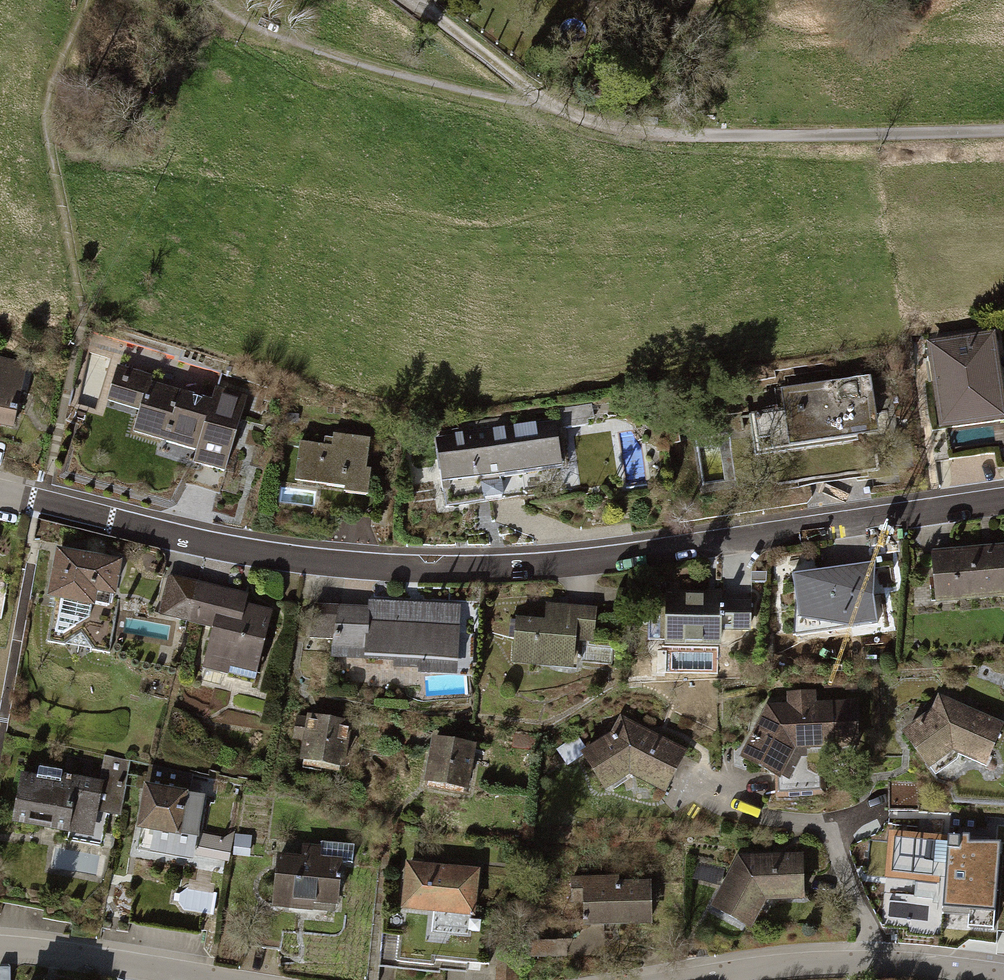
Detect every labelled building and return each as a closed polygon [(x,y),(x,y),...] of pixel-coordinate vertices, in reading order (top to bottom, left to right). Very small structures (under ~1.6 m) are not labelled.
[(925,342),(938,428),(1003,418),(1003,409),(992,332),(925,342)] [(16,429),(30,364),(0,358),(0,426),(16,429)] [(151,376),(119,366),(116,376),(148,386),(135,431),(163,439),(166,432),(201,442),(196,462),(224,471),(246,397),(217,389),(213,401),(150,383),(151,376)] [(784,409),(753,413),(757,433),(768,432),(771,449),(875,433),(867,378),(781,392),(784,409)] [(548,431),(429,448),(435,489),(554,472),(548,431)] [(332,448),(304,445),(300,487),(370,495),(376,442),(333,437),(332,448)] [(932,550),(937,602),(1003,596),(1003,544),(932,550)] [(95,557),(58,550),(48,599),(63,602),(57,634),(64,636),(94,620),(96,608),(112,611),(115,598),(118,598),(125,563),(95,557)] [(828,569),(794,573),(798,616),(792,636),(875,623),(871,593),(872,563),(828,569)] [(245,594),(169,574),(159,613),(211,627),(201,666),(252,679),(270,611),(242,604),(245,594)] [(720,591),(662,589),(661,643),(720,644),(721,632),(748,632),(748,598),(720,597),(720,591)] [(370,608),(313,604),(311,634),(334,635),(333,648),(454,655),(457,607),(370,602),(370,608)] [(545,617),(517,615),(513,660),(572,665),(575,638),(594,640),(596,606),(547,602),(546,612),(545,617)] [(768,704),(739,757),(778,777),(793,748),(860,745),(858,700),(816,702),(816,690),(785,691),(786,703),(768,704)] [(1003,724),(936,693),(931,708),(901,731),(929,766),(951,749),(984,764),(1003,724)] [(351,723),(305,714),(296,756),(343,765),(351,723)] [(608,734),(578,753),(603,786),(629,774),(667,789),(688,748),(647,730),(618,716),(608,734)] [(443,739),(433,737),(424,782),(465,790),(474,745),(443,739)] [(58,779),(19,772),(9,821),(61,832),(59,840),(104,849),(111,816),(121,818),(133,760),(103,754),(98,777),(60,769),(58,779)] [(134,788),(141,790),(135,827),(140,827),(136,849),(191,860),(192,855),(227,863),(231,839),(195,832),(202,793),(189,791),(192,773),(147,764),(145,776),(137,774),(134,788)] [(883,882),(937,887),(934,926),(998,934),(1003,859),(1003,837),(885,825),(883,882)] [(250,836),(235,834),(233,854),(248,856),(250,836)] [(299,854),(278,852),(274,902),(334,907),(338,857),(349,858),(351,844),(322,841),(321,845),(300,843),(299,854)] [(737,855),(710,907),(752,931),(765,902),(805,902),(804,856),(763,855),(737,855)] [(477,865),(404,859),(401,904),(474,909),(477,865)] [(651,880),(572,882),(572,906),(586,906),(587,926),(652,924),(651,880)] [(217,911),(219,892),(184,889),(182,908),(217,911)]
